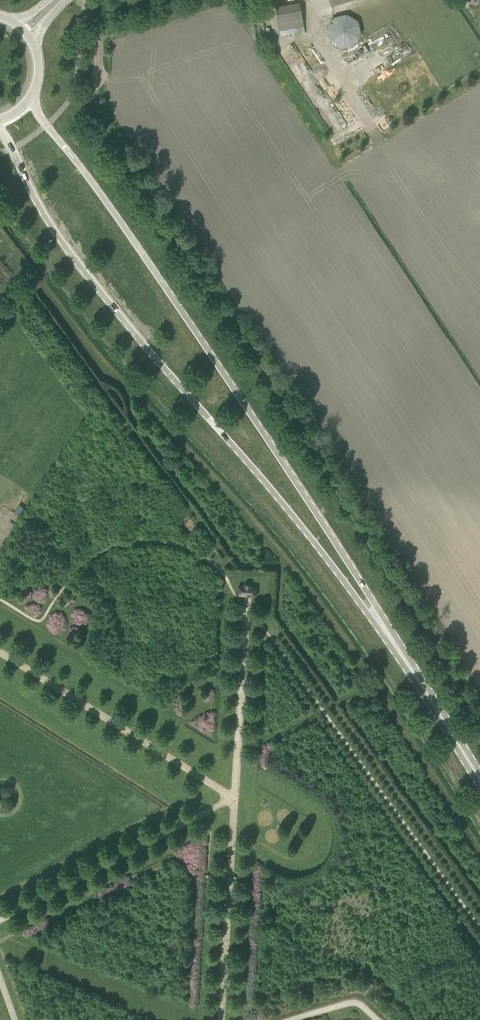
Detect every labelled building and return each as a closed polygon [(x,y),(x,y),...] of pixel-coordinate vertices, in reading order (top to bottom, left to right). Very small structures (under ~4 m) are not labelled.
[(281,36),(306,33),(301,1),(276,5),(281,36)] [(327,29),(330,42),(341,49),(354,46),(361,34),(358,21),(346,14),(333,17),(327,29)] [(238,586),(237,596),(244,597),(250,597),(256,597),(257,587),(251,587),(251,586),(251,585),(251,584),(250,584),(250,583),(249,583),(249,582),(248,582),(247,582),(246,582),(245,583),(244,583),(244,584),(244,585),(243,585),(243,586),(238,586)]
